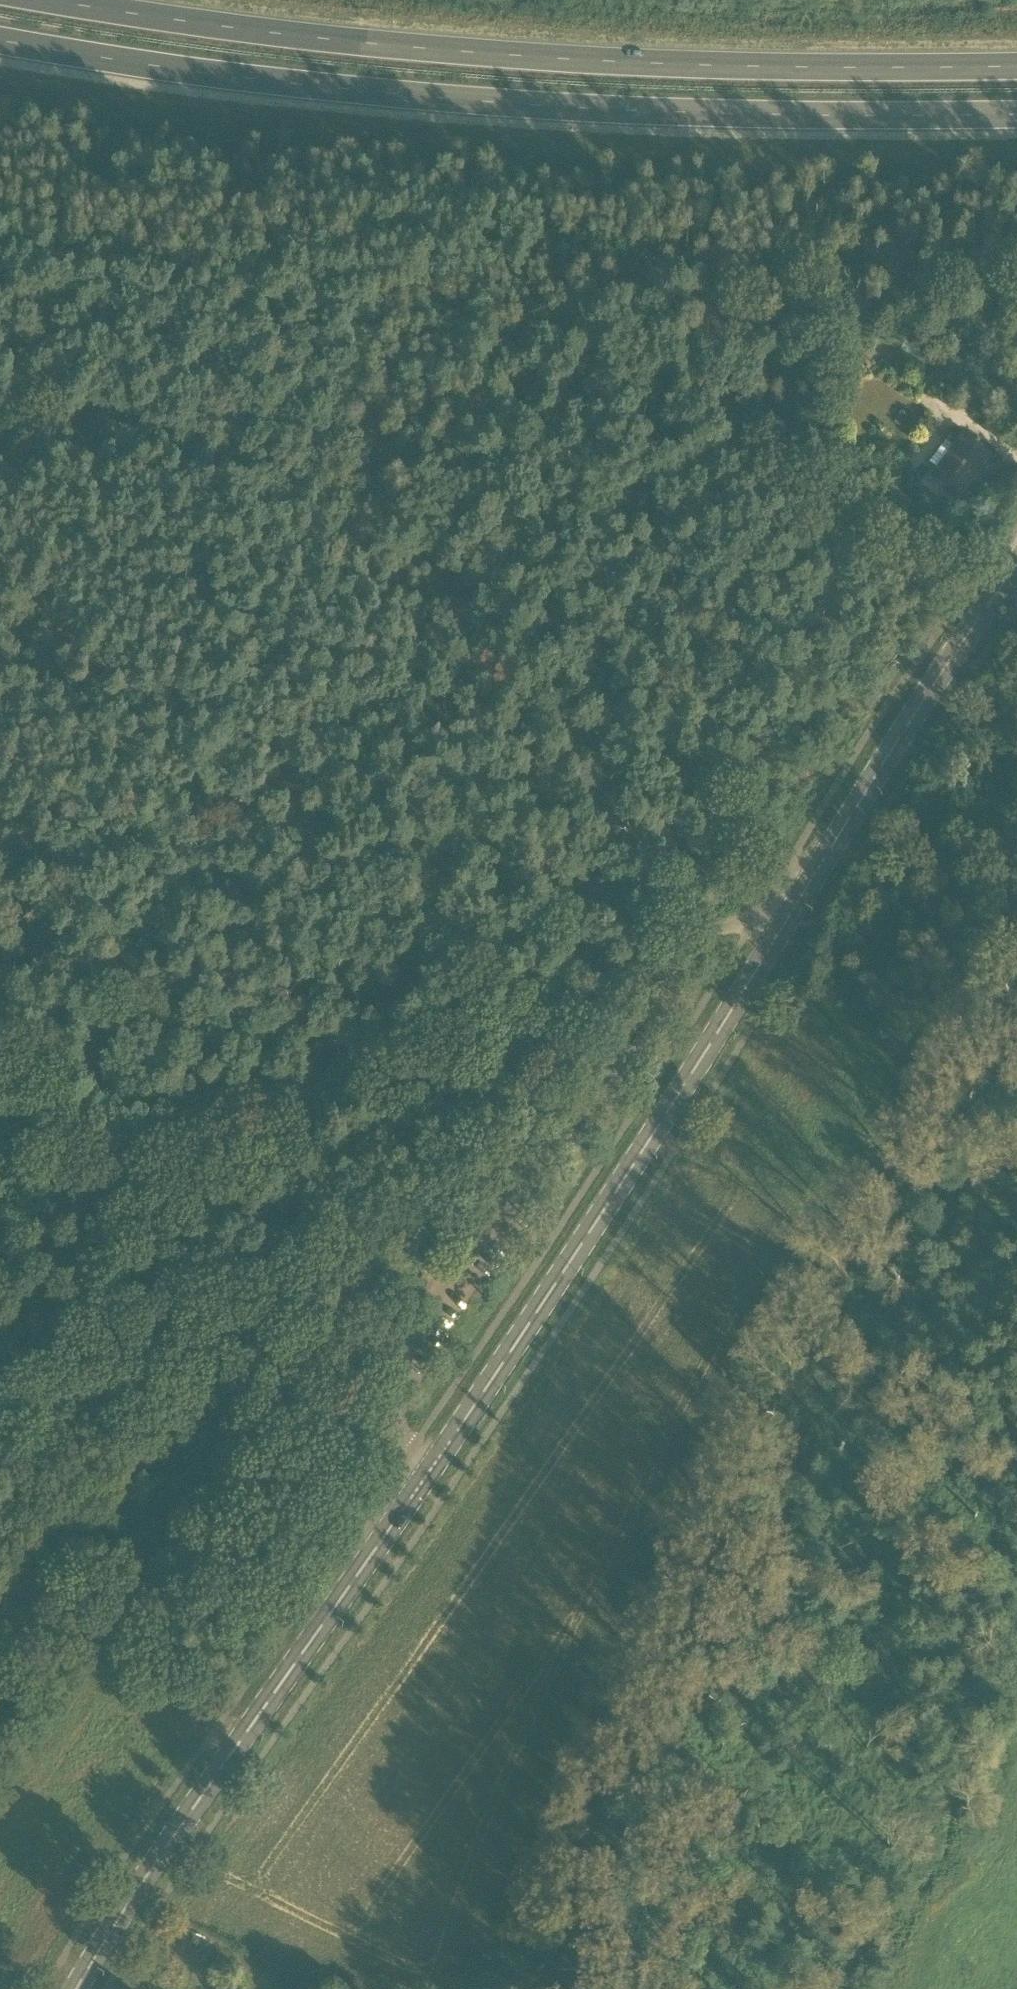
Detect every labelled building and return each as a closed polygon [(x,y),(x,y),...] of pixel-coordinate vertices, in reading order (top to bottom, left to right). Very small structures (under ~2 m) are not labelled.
[(944,361),(940,368),(945,372),(950,365),(944,361)] [(931,475),(942,483),(958,496),(989,456),(963,435),(954,447),(947,442),(930,463),(937,468),(931,475)]
